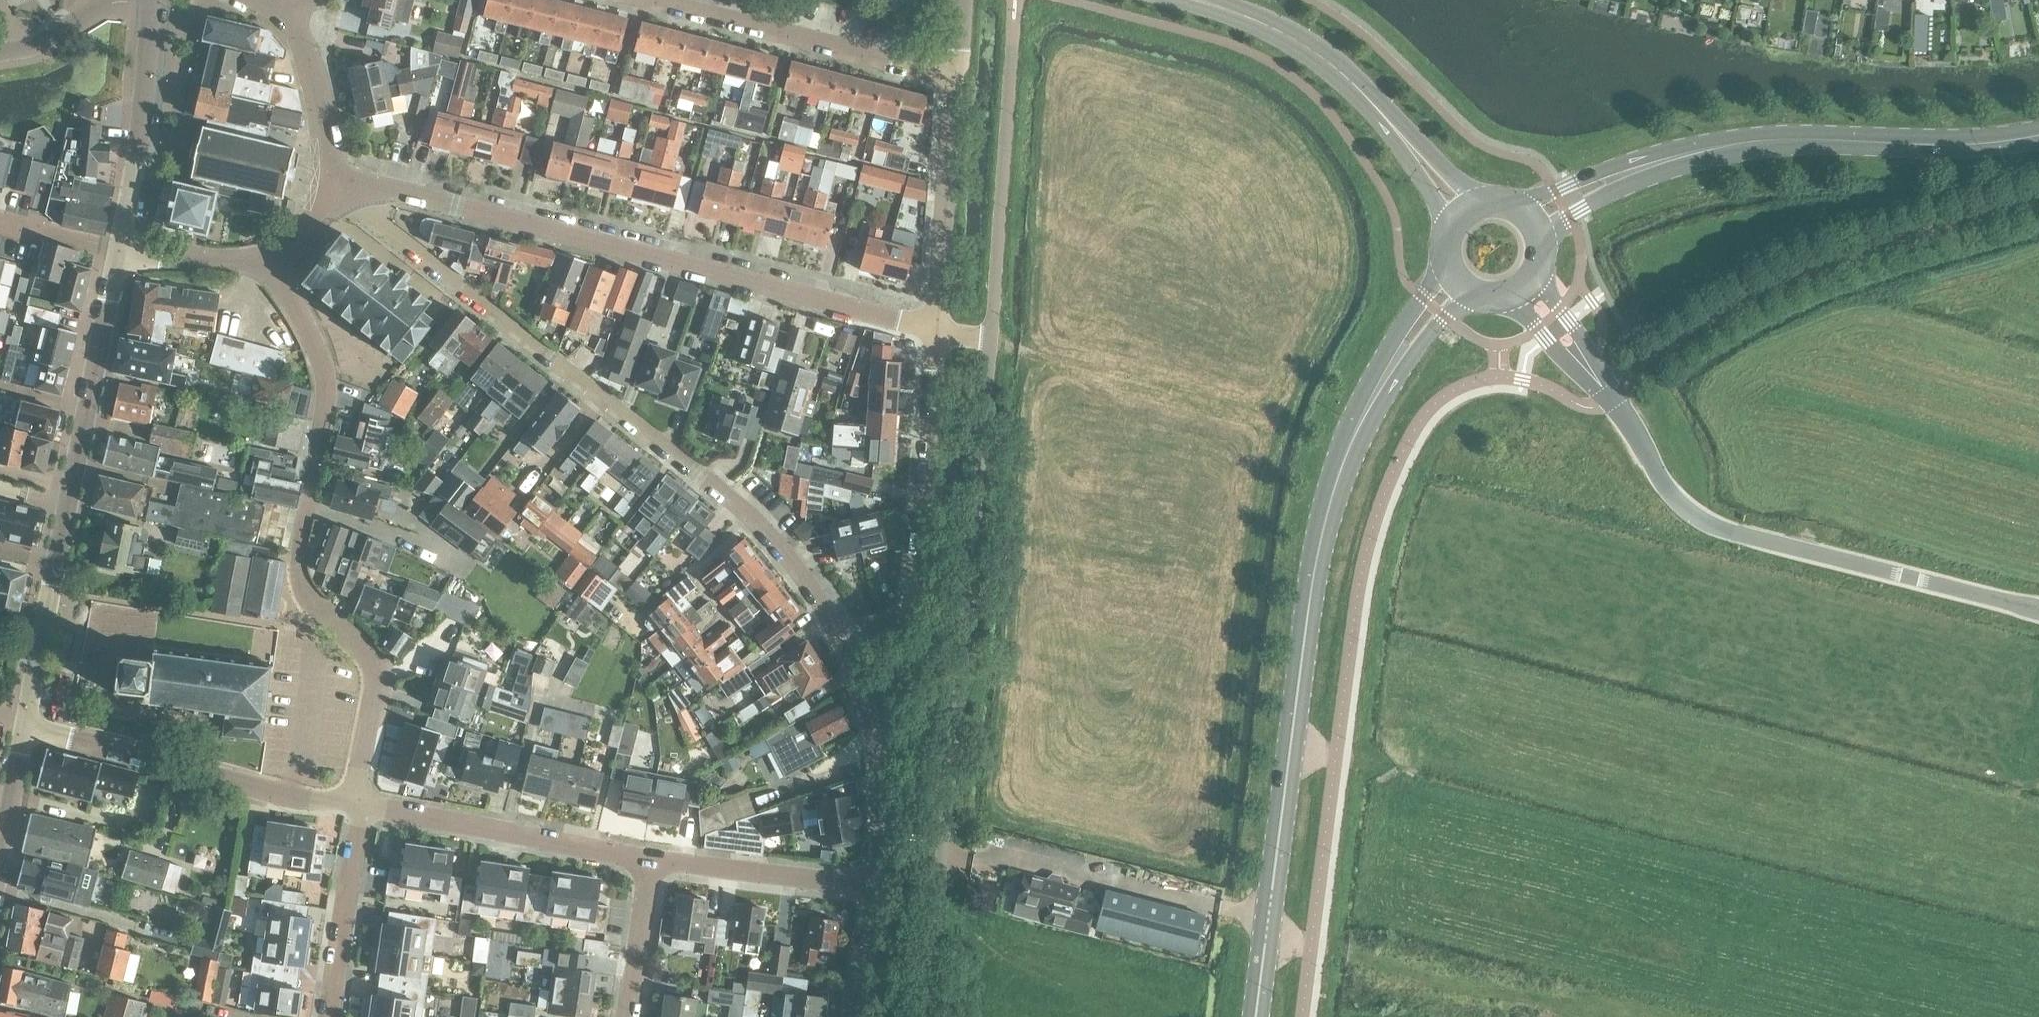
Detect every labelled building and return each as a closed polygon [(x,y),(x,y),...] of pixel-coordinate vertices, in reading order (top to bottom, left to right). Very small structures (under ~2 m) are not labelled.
[(365,6),(374,9),(370,24),(389,29),(391,19),(408,24),(412,7),(414,0),(367,0),(365,6)] [(508,23),(514,0),(489,0),(485,17),(498,20),(495,32),(505,34),(508,23)] [(530,28),(537,0),(514,0),(508,23),(520,26),(517,38),(527,40),(530,28)] [(560,2),(561,0),(552,0),(551,0),(537,0),(530,28),(542,32),(539,43),(549,46),(552,34),(560,2)] [(571,52),(574,40),(582,8),(583,5),(575,3),(574,6),(560,2),(552,34),(565,37),(562,49),(571,52)] [(473,7),(461,4),(454,30),(467,33),(473,7)] [(593,57),(597,46),(604,14),(605,11),(597,9),(596,12),(582,8),(574,40),(587,43),(584,55),(593,57)] [(604,14),(597,46),(609,49),(606,61),(616,63),(619,52),(627,20),(626,19),(627,16),(619,14),(619,18),(604,14)] [(1916,15),(1915,52),(1927,52),(1929,15),(1916,15)] [(204,42),(204,43),(275,59),(276,57),(285,60),(287,50),(270,30),(209,17),(204,42)] [(1805,23),(1804,34),(1811,35),(1813,24),(1805,23)] [(635,51),(659,57),(666,30),(643,24),(635,51)] [(688,36),(666,30),(659,57),(681,63),(688,36)] [(439,32),(434,52),(458,58),(463,38),(439,32)] [(681,63),(703,69),(710,41),(688,36),(681,63)] [(703,69),(725,75),(732,47),(710,41),(703,69)] [(204,43),(198,70),(235,79),(232,89),(236,90),(235,96),(275,105),(275,106),(303,112),(299,90),(269,83),(275,59),(204,43)] [(725,75),(747,80),(754,53),(732,47),(725,75)] [(356,94),(436,77),(437,77),(443,56),(430,52),(430,53),(412,48),(412,70),(400,73),(399,68),(395,64),(391,62),(387,62),(382,63),(382,62),(363,66),(360,63),(356,64),(354,68),(351,69),(352,73),(348,76),(350,81),(354,83),(356,94)] [(480,52),(478,60),(497,65),(499,56),(480,52)] [(754,53),(747,80),(743,97),(753,100),(757,83),(770,86),(777,59),(754,53)] [(503,58),(501,66),(519,71),(522,63),(503,58)] [(443,148),(452,150),(468,85),(474,64),(462,61),(448,116),(438,113),(430,145),(433,146),(433,150),(440,151),(443,148)] [(524,63),(522,72),(541,77),(543,68),(524,63)] [(785,90),(808,96),(815,69),(793,63),(785,90)] [(546,69),(544,78),(563,83),(565,74),(546,69)] [(828,112),(831,102),(838,75),(815,69),(808,96),(819,99),(817,109),(828,112)] [(275,105),(235,96),(236,90),(232,89),(235,79),(198,70),(187,114),(208,119),(208,120),(249,129),(251,123),(270,127),(271,124),(299,130),(303,112),(275,106),(275,105)] [(485,159),(494,162),(511,96),(513,92),(513,91),(516,80),(517,75),(501,72),(498,83),(501,90),(492,127),(481,124),(473,156),(476,157),(477,160),(483,162),(485,159)] [(569,75),(567,83),(586,88),(588,80),(569,75)] [(618,95),(647,103),(652,83),(624,75),(618,95)] [(831,102),(853,108),(860,80),(838,75),(831,102)] [(436,77),(356,94),(362,119),(393,112),(409,112),(425,116),(436,77)] [(538,105),(548,107),(553,89),(516,80),(513,91),(513,92),(539,99),(538,105)] [(853,108),(874,113),(882,86),(860,80),(853,108)] [(591,81),(589,89),(608,94),(610,86),(591,81)] [(665,86),(652,83),(647,103),(659,106),(665,86)] [(469,155),(473,156),(481,124),(470,121),(475,103),(474,103),(478,88),(468,85),(452,150),(459,152),(460,156),(467,158),(469,155)] [(874,113),(897,119),(904,92),(882,86),(874,113)] [(560,179),(568,181),(584,117),(583,117),(588,98),(557,90),(551,111),(573,117),(565,146),(554,143),(546,175),(548,176),(547,179),(559,182),(560,179)] [(683,90),(680,100),(694,104),(697,93),(683,90)] [(904,92),(897,119),(919,125),(927,98),(904,92)] [(711,97),(697,93),(694,104),(692,111),(706,115),(711,97)] [(511,96),(494,162),(502,164),(503,167),(509,169),(512,166),(515,167),(524,135),(513,132),(522,98),(511,96)] [(612,101),(607,118),(628,124),(633,106),(612,101)] [(721,124),(735,127),(741,105),(726,101),(721,124)] [(741,105),(735,127),(762,134),(768,112),(741,105)] [(671,131),(674,120),(654,115),(652,126),(671,131)] [(586,185),(589,186),(597,154),(586,151),(594,119),(584,117),(568,181),(574,182),(573,186),(585,189),(586,185)] [(779,140),(795,144),(801,122),(785,118),(779,140)] [(192,178),(194,178),(192,186),(200,187),(202,180),(220,184),(253,192),(248,210),(278,217),(278,216),(291,219),(296,201),(284,199),(284,197),(287,184),(292,163),(294,151),(295,151),(296,148),(293,148),(280,145),(280,144),(278,144),(278,145),(267,142),(270,127),(251,123),(249,129),(208,120),(206,128),(205,128),(206,127),(204,127),(203,127),(202,129),(203,129),(200,142),(199,144),(199,145),(194,144),(191,158),(196,159),(195,160),(196,160),(195,162),(196,162),(193,175),(192,175),(191,177),(192,177),(192,178)] [(645,201),(653,203),(674,120),(671,131),(669,140),(659,137),(655,150),(645,147),(640,165),(632,197),(633,197),(632,201),(644,204),(645,201)] [(674,120),(653,203),(660,204),(659,208),(670,210),(671,207),(674,208),(682,176),(673,174),(685,123),(674,120)] [(801,122),(795,144),(809,148),(815,126),(801,122)] [(67,202),(110,211),(115,187),(97,183),(99,163),(108,163),(110,143),(101,143),(102,128),(81,125),(80,129),(68,128),(49,199),(67,202)] [(610,192),(632,197),(640,165),(629,162),(637,132),(626,129),(623,143),(610,192)] [(834,129),(831,139),(844,143),(846,132),(834,129)] [(741,139),(712,131),(705,157),(718,161),(722,146),(734,149),(738,150),(741,139)] [(861,136),(846,132),(844,143),(858,147),(861,136)] [(589,186),(610,192),(623,143),(601,139),(597,154),(589,186)] [(884,166),(888,153),(890,145),(876,141),(871,163),(884,166)] [(901,156),(903,148),(890,145),(888,153),(901,156)] [(843,146),(839,159),(847,161),(851,148),(843,146)] [(4,191),(8,173),(18,176),(22,160),(12,158),(12,155),(0,152),(0,190),(4,191)] [(901,156),(888,153),(884,166),(907,172),(910,159),(901,156)] [(44,164),(23,158),(22,158),(22,160),(18,176),(14,190),(36,195),(44,164)] [(735,161),(733,170),(743,173),(746,163),(735,161)] [(741,226),(763,231),(780,164),(770,162),(761,197),(750,194),(741,226)] [(826,162),(822,178),(805,242),(812,244),(811,248),(823,251),(824,247),(826,247),(837,206),(827,203),(837,164),(826,162)] [(763,231),(770,233),(769,237),(780,240),(781,236),(784,237),(792,205),(781,202),(790,167),(780,164),(763,231)] [(860,181),(885,188),(890,172),(864,166),(860,181)] [(698,214),(720,220),(733,170),(723,167),(718,186),(707,183),(698,214)] [(720,220),(741,226),(750,194),(739,191),(743,173),(733,170),(720,220)] [(784,237),(805,242),(822,178),(812,175),(803,208),(792,205),(784,237)] [(904,196),(926,203),(927,181),(909,177),(904,196)] [(202,180),(200,187),(192,186),(190,186),(176,183),(177,183),(174,182),(174,184),(171,198),(170,200),(171,200),(169,208),(168,208),(168,210),(165,224),(164,226),(167,226),(180,229),(180,230),(182,230),(190,232),(192,232),(193,232),(206,235),(206,236),(208,236),(209,234),(208,234),(211,220),(212,220),(212,218),(214,210),(215,208),(214,208),(217,194),(218,194),(218,192),(220,184),(202,180)] [(111,211),(110,211),(67,202),(63,227),(105,235),(111,211)] [(469,253),(474,234),(441,226),(442,222),(430,219),(429,219),(428,219),(426,219),(425,219),(423,220),(421,221),(420,223),(419,224),(419,226),(418,228),(418,230),(419,232),(420,233),(421,235),(422,236),(429,241),(429,245),(439,246),(448,252),(450,249),(469,253)] [(860,269),(882,275),(891,244),(880,241),(883,231),(872,228),(869,238),(860,269)] [(895,230),(891,244),(882,275),(884,276),(885,280),(896,283),(899,280),(905,282),(914,250),(917,236),(895,230)] [(352,240),(343,233),(302,285),(311,292),(310,294),(312,295),(313,294),(331,307),(330,309),(332,310),(333,309),(350,323),(349,324),(351,326),(352,324),(369,338),(368,339),(370,341),(371,339),(389,353),(388,355),(390,356),(391,354),(403,363),(427,333),(436,322),(424,313),(433,302),(431,300),(430,301),(412,288),(413,286),(411,285),(410,286),(406,283),(411,277),(402,269),(397,275),(393,272),(394,271),(392,270),(391,271),(373,257),(375,256),(373,254),(371,256),(354,242),(355,241),(353,239),(352,240)] [(500,241),(474,234),(469,253),(470,254),(467,266),(466,270),(480,273),(484,258),(501,262),(491,298),(503,301),(516,256),(519,245),(500,241)] [(39,279),(63,285),(69,263),(78,265),(81,252),(46,243),(41,262),(43,262),(39,279)] [(548,284),(541,302),(563,309),(570,292),(573,293),(574,290),(581,292),(592,265),(557,253),(545,250),(520,243),(519,245),(516,256),(540,263),(539,265),(551,268),(545,283),(548,284)] [(58,305),(59,305),(82,312),(92,269),(78,265),(69,263),(63,285),(58,305)] [(464,279),(466,270),(467,266),(456,263),(452,269),(464,279)] [(617,268),(614,277),(602,306),(622,313),(637,276),(617,268)] [(602,306),(614,277),(612,276),(610,273),(603,270),(600,272),(591,269),(568,328),(586,334),(595,310),(601,313),(602,306)] [(631,293),(625,308),(638,313),(644,298),(653,274),(640,271),(631,293)] [(21,277),(18,289),(26,291),(29,279),(21,277)] [(131,334),(130,340),(164,348),(167,324),(174,326),(174,325),(215,331),(220,294),(137,283),(129,334),(131,334)] [(23,303),(26,291),(18,289),(15,301),(23,303)] [(563,309),(541,302),(536,315),(568,327),(581,292),(574,290),(573,293),(570,292),(563,309)] [(57,312),(59,305),(58,305),(54,304),(31,298),(28,306),(30,307),(26,323),(45,327),(38,352),(71,360),(78,333),(53,326),(56,314),(61,316),(62,314),(65,315),(65,314),(57,312)] [(661,298),(652,323),(662,326),(665,327),(674,303),(661,298)] [(699,337),(715,342),(724,313),(709,309),(699,337)] [(430,362),(439,369),(475,325),(457,311),(443,327),(436,322),(427,333),(434,339),(430,344),(439,351),(430,362)] [(613,370),(610,379),(628,385),(651,322),(629,315),(610,369),(613,370)] [(779,374),(782,364),(786,351),(773,347),(779,327),(776,327),(777,323),(752,316),(743,347),(740,346),(737,357),(740,358),(739,362),(779,374)] [(728,320),(726,327),(736,331),(739,323),(728,320)] [(12,337),(20,339),(23,327),(15,325),(12,337)] [(475,325),(439,369),(448,376),(462,359),(471,366),(492,339),(475,325)] [(786,349),(799,353),(806,332),(792,328),(786,349)] [(854,347),(857,337),(841,332),(838,342),(854,347)] [(218,334),(210,363),(278,382),(286,353),(218,334)] [(12,346),(18,347),(20,339),(12,337),(8,336),(5,344),(12,346)] [(555,336),(551,342),(558,346),(561,340),(555,336)] [(177,350),(164,348),(130,340),(123,339),(116,374),(171,385),(185,388),(188,376),(173,373),(177,350)] [(594,352),(603,357),(608,341),(601,339),(594,352)] [(471,381),(466,387),(454,402),(463,410),(475,394),(480,388),(487,394),(495,382),(496,382),(515,357),(499,344),(471,380),(471,381)] [(660,399),(661,400),(677,354),(651,345),(637,385),(662,393),(660,399)] [(852,371),(848,383),(859,386),(898,388),(899,379),(901,380),(903,363),(891,362),(891,346),(873,345),(871,375),(862,374),(852,371)] [(71,360),(38,352),(18,347),(12,346),(3,381),(13,383),(19,359),(42,365),(36,389),(63,396),(70,368),(69,368),(71,360)] [(677,354),(661,400),(686,409),(702,363),(677,354)] [(492,422),(495,418),(532,370),(515,357),(496,382),(495,382),(487,394),(494,399),(482,415),(478,412),(468,426),(481,436),(492,422)] [(782,364),(779,374),(774,391),(787,396),(785,405),(790,406),(789,410),(805,415),(813,417),(817,402),(809,400),(817,375),(782,364)] [(547,382),(532,370),(495,418),(502,422),(505,422),(513,412),(520,418),(528,407),(547,382)] [(760,387),(771,391),(775,377),(764,373),(760,387)] [(250,399),(289,409),(295,388),(256,377),(250,399)] [(825,379),(821,390),(836,395),(839,384),(825,379)] [(869,399),(868,412),(897,414),(898,388),(859,386),(848,383),(845,394),(856,397),(869,399)] [(113,417),(150,425),(157,392),(151,391),(152,387),(143,384),(142,389),(120,384),(113,417)] [(404,417),(414,399),(396,388),(391,386),(380,404),(384,406),(404,417)] [(419,417),(434,428),(454,401),(440,390),(419,417)] [(756,391),(753,398),(765,402),(767,394),(756,391)] [(787,396),(774,391),(764,424),(799,435),(805,415),(789,410),(790,406),(785,405),(787,396)] [(559,392),(513,450),(523,457),(531,447),(543,456),(556,439),(558,441),(569,426),(567,425),(580,409),(559,392)] [(744,413),(725,408),(728,398),(714,394),(708,416),(721,419),(715,439),(740,446),(750,415),(755,417),(758,407),(747,404),(744,413)] [(23,427),(28,429),(34,430),(33,435),(53,440),(57,427),(60,425),(62,418),(60,414),(60,411),(17,400),(14,415),(8,414),(6,423),(23,427)] [(355,441),(339,437),(333,459),(368,468),(368,466),(383,470),(394,445),(398,432),(389,430),(391,421),(392,414),(372,406),(365,403),(362,414),(361,417),(359,418),(357,420),(356,423),(357,425),(359,427),(355,441)] [(868,412),(867,437),(895,439),(897,414),(868,412)] [(579,463),(587,469),(614,434),(597,421),(560,468),(569,475),(579,463)] [(831,424),(830,435),(854,437),(856,425),(831,424)] [(104,464),(155,477),(214,490),(218,470),(159,456),(161,450),(164,452),(193,458),(198,433),(194,432),(193,433),(154,425),(151,442),(162,444),(161,449),(111,436),(104,464)] [(28,431),(4,426),(1,441),(0,441),(0,463),(20,467),(28,431)] [(45,473),(53,440),(33,435),(34,430),(28,429),(28,431),(20,467),(45,473)] [(436,429),(414,458),(428,469),(450,440),(436,429)] [(265,444),(299,452),(302,439),(267,432),(265,444)] [(582,485),(590,492),(627,444),(614,434),(587,469),(592,473),(582,485)] [(895,439),(867,437),(854,437),(830,435),(829,448),(851,449),(850,462),(865,463),(893,465),(893,462),(896,461),(897,452),(894,451),(895,439)] [(608,486),(616,491),(643,457),(627,444),(590,492),(599,498),(608,486)] [(799,448),(788,446),(783,467),(795,470),(799,448)] [(249,455),(256,456),(269,459),(271,452),(251,447),(249,455)] [(275,502),(298,507),(303,484),(294,482),(296,473),(272,468),(273,461),(274,460),(273,460),(269,459),(256,456),(252,475),(257,476),(255,487),(253,498),(275,502)] [(643,457),(616,491),(623,497),(614,509),(624,517),(660,470),(643,457)] [(437,493),(449,501),(464,511),(478,492),(451,473),(437,493)] [(848,473),(844,488),(870,494),(873,479),(848,473)] [(637,529),(645,535),(682,488),(666,475),(639,510),(647,516),(637,529)] [(174,526),(177,508),(177,507),(151,501),(154,489),(101,476),(93,507),(135,517),(174,526)] [(809,478),(792,476),(790,498),(806,500),(809,478)] [(353,477),(351,484),(340,481),(332,508),(372,520),(379,497),(389,500),(392,489),(353,477)] [(824,497),(825,484),(810,480),(807,509),(823,511),(824,497)] [(177,508),(174,526),(257,545),(266,504),(229,495),(182,484),(177,507),(177,508)] [(853,491),(825,484),(824,497),(850,503),(853,491)] [(240,495),(253,498),(255,487),(242,485),(240,495)] [(654,556),(678,525),(698,501),(682,488),(662,513),(651,527),(660,534),(646,551),(654,556)] [(483,489),(465,512),(498,536),(511,519),(502,513),(507,507),(483,489)] [(527,504),(519,515),(525,519),(539,530),(547,520),(555,509),(535,494),(527,504)] [(5,542),(6,539),(33,546),(41,510),(0,500),(0,541),(5,542)] [(715,514),(698,501),(678,525),(695,539),(686,550),(698,559),(716,536),(705,527),(715,514)] [(485,563),(500,541),(487,532),(488,532),(448,503),(431,527),(471,556),(472,554),(485,563)] [(879,512),(854,518),(862,552),(871,550),(872,553),(887,549),(879,512)] [(862,552),(854,518),(830,524),(839,561),(855,557),(854,554),(862,552)] [(539,530),(525,519),(521,524),(535,536),(539,530)] [(547,520),(539,530),(552,540),(561,530),(547,520)] [(149,530),(142,529),(109,522),(106,538),(105,538),(105,539),(107,541),(106,546),(103,547),(103,549),(100,565),(103,565),(103,568),(114,570),(114,568),(136,572),(136,571),(148,573),(151,557),(144,556),(149,530)] [(323,587),(332,590),(354,532),(332,525),(316,568),(328,573),(323,587)] [(181,529),(177,547),(202,553),(206,535),(181,529)] [(561,530),(552,540),(569,552),(577,542),(561,530)] [(354,532),(332,590),(350,597),(362,563),(374,567),(383,542),(354,532)] [(729,565),(734,570),(756,553),(744,539),(699,575),(706,583),(729,565)] [(246,544),(226,540),(224,553),(212,612),(240,617),(241,613),(245,614),(244,616),(276,621),(287,562),(279,560),(280,550),(279,550),(265,547),(246,544)] [(577,542),(569,552),(588,568),(596,557),(577,542)] [(717,598),(723,604),(768,568),(756,553),(734,570),(741,579),(717,598)] [(572,588),(586,569),(570,556),(555,575),(572,588)] [(18,620),(28,573),(1,568),(0,569),(0,617),(18,620)] [(729,612),(734,618),(779,582),(768,568),(723,604),(746,586),(752,593),(729,612)] [(573,589),(588,601),(603,580),(589,569),(573,589)] [(658,627),(659,629),(681,612),(691,604),(686,597),(698,587),(689,576),(651,606),(654,610),(648,615),(650,618),(647,621),(646,625),(650,630),(654,630),(658,627)] [(553,607),(565,591),(549,580),(538,596),(553,607)] [(636,581),(624,594),(642,609),(653,596),(636,581)] [(411,582),(404,600),(435,611),(442,593),(411,582)] [(763,607),(769,614),(791,597),(779,582),(734,618),(741,626),(755,616),(753,614),(763,607)] [(354,614),(389,627),(393,615),(412,623),(419,606),(400,598),(365,585),(354,614)] [(803,612),(791,597),(769,614),(775,622),(756,637),(768,653),(796,632),(788,623),(803,612)] [(593,610),(580,600),(573,610),(585,620),(593,610)] [(659,629),(672,645),(694,627),(717,609),(710,601),(697,612),(691,604),(681,612),(659,629)] [(672,645),(683,659),(705,642),(700,635),(723,617),(717,609),(694,627),(672,645)] [(683,659),(694,673),(717,657),(711,649),(734,631),(728,623),(705,642),(683,659)] [(395,626),(381,645),(400,658),(414,639),(395,626)] [(516,638),(514,644),(537,650),(541,643),(516,638)] [(706,688),(740,662),(734,655),(745,646),(740,638),(717,657),(694,673),(706,688)] [(756,676),(767,694),(819,659),(807,641),(778,660),(756,676)] [(155,649),(155,653),(154,653),(153,656),(153,657),(153,660),(119,655),(117,668),(119,671),(121,671),(120,679),(118,679),(115,681),(114,693),(139,696),(139,700),(142,703),(149,704),(148,708),(152,709),(153,705),(164,706),(164,710),(168,711),(168,707),(179,708),(179,712),(183,713),(184,709),(195,711),(194,714),(199,715),(199,711),(210,713),(209,716),(214,717),(214,713),(215,713),(217,712),(217,711),(223,712),(223,713),(224,714),(225,715),(225,720),(226,720),(225,726),(224,726),(224,727),(223,733),(220,736),(223,739),(225,737),(260,742),(262,745),(266,742),(263,739),(265,723),(268,724),(269,717),(266,717),(268,697),(272,698),(273,693),(269,692),(271,673),(274,673),(275,667),(268,666),(268,668),(254,666),(255,663),(250,662),(250,666),(236,664),(236,660),(232,659),(231,663),(220,662),(221,658),(217,657),(216,661),(205,660),(206,656),(202,655),(201,659),(190,658),(190,654),(186,653),(186,657),(174,655),(175,651),(171,651),(170,655),(159,653),(160,649),(155,649)] [(742,660),(747,667),(761,658),(755,650),(742,660)] [(441,671),(437,682),(528,713),(528,712),(532,676),(527,675),(533,657),(525,655),(512,693),(483,683),(489,666),(465,657),(463,663),(445,657),(444,661),(440,661),(438,668),(441,671)] [(586,656),(583,661),(589,665),(591,659),(586,656)] [(538,657),(533,671),(549,678),(554,663),(538,657)] [(576,658),(564,682),(576,689),(589,665),(583,661),(576,658)] [(819,659),(767,694),(752,704),(734,716),(739,725),(783,697),(783,696),(797,687),(803,696),(831,677),(819,659)] [(756,679),(747,667),(720,685),(728,697),(756,679)] [(669,670),(659,678),(662,681),(666,682),(671,678),(672,673),(669,670)] [(637,678),(641,683),(645,679),(639,672),(637,678)] [(437,682),(429,706),(458,716),(471,720),(476,706),(489,711),(489,712),(526,724),(527,722),(526,722),(529,713),(528,713),(437,682)] [(652,698),(655,702),(661,698),(658,694),(652,698)] [(785,713),(792,723),(812,710),(806,700),(785,713)] [(816,709),(812,710),(792,723),(793,724),(766,738),(786,776),(825,755),(819,744),(849,729),(847,725),(850,723),(846,716),(843,717),(837,706),(819,715),(816,709)] [(559,711),(554,731),(563,734),(568,714),(559,711)] [(429,717),(425,728),(439,732),(440,732),(440,733),(455,738),(459,726),(429,717)] [(581,717),(576,737),(586,739),(591,719),(581,717)] [(425,728),(406,722),(401,737),(401,736),(396,749),(432,760),(440,733),(440,732),(439,732),(425,728)] [(614,726),(609,748),(620,750),(625,729),(614,726)] [(715,730),(705,736),(722,764),(732,758),(715,730)] [(467,732),(464,744),(478,748),(482,736),(467,732)] [(463,780),(467,781),(467,784),(477,787),(478,784),(498,789),(503,770),(516,773),(523,746),(509,742),(500,739),(496,760),(470,753),(463,780)] [(546,795),(547,796),(556,761),(559,750),(535,744),(524,790),(533,792),(532,795),(545,799),(546,795)] [(49,749),(48,748),(37,787),(38,787),(39,786),(91,800),(91,801),(92,801),(96,786),(121,793),(126,771),(138,774),(138,773),(137,772),(137,773),(102,764),(103,763),(101,763),(101,764),(78,757),(54,750),(54,751),(49,750),(49,749)] [(391,780),(402,784),(403,781),(423,787),(432,760),(396,749),(392,761),(393,762),(389,777),(392,778),(391,780)] [(610,778),(625,781),(630,756),(616,753),(610,778)] [(547,796),(571,802),(580,767),(556,761),(547,796)] [(455,776),(457,768),(449,765),(447,773),(455,776)] [(580,767),(571,802),(595,808),(604,773),(580,767)] [(619,814),(649,820),(657,776),(627,770),(619,814)] [(686,781),(657,776),(649,820),(654,821),(653,824),(669,827),(670,824),(673,824),(678,825),(681,811),(685,812),(686,812),(688,801),(687,801),(686,781)] [(845,784),(845,783),(799,799),(801,811),(818,808),(824,845),(834,843),(834,846),(850,844),(849,841),(859,839),(856,825),(860,825),(858,808),(854,808),(851,794),(836,797),(834,788),(845,784)] [(801,811),(799,799),(734,823),(738,835),(765,838),(765,836),(792,831),(789,813),(801,811)] [(700,811),(701,836),(728,826),(720,802),(700,811)] [(22,851),(89,867),(98,829),(32,813),(22,851)] [(268,865),(286,868),(293,826),(288,825),(289,822),(273,820),(273,823),(269,822),(265,847),(254,845),(254,842),(253,842),(248,872),(267,875),(268,865)] [(293,826),(286,868),(304,871),(303,880),(321,883),(326,853),(324,852),(324,856),(313,854),(316,829),(312,829),(313,826),(297,824),(297,826),(293,826)] [(434,849),(430,848),(426,848),(427,845),(411,843),(410,846),(406,845),(403,870),(390,868),(386,895),(405,897),(406,888),(424,891),(442,893),(441,903),(459,905),(463,879),(450,877),(454,852),(450,851),(451,849),(435,846),(434,849)] [(764,848),(763,856),(767,856),(771,856),(772,849),(764,848)] [(129,851),(122,877),(161,888),(169,862),(129,851)] [(324,867),(333,868),(335,854),(326,853),(324,867)] [(49,863),(27,857),(19,888),(74,902),(73,904),(89,907),(99,872),(82,867),(68,864),(66,872),(48,867),(49,863)] [(499,918),(500,909),(507,866),(502,866),(502,863),(486,860),(486,863),(482,863),(478,887),(466,885),(462,912),(499,918)] [(510,867),(507,866),(500,909),(518,911),(516,920),(534,923),(541,876),(529,874),(530,870),(526,869),(526,866),(510,864),(510,867)] [(553,878),(541,876),(534,923),(552,926),(553,916),(570,919),(576,877),(573,876),(573,873),(558,871),(557,874),(553,873),(553,878)] [(234,894),(246,896),(249,876),(237,874),(234,894)] [(1092,913),(1073,908),(1078,888),(1025,874),(1018,902),(1047,910),(1044,921),(1087,932),(1092,913)] [(581,877),(576,877),(570,919),(569,928),(606,934),(610,907),(597,905),(601,880),(597,880),(598,877),(582,875),(581,877)] [(283,890),(282,902),(305,905),(307,893),(283,890)] [(1096,929),(1195,955),(1205,916),(1107,890),(1096,929)] [(679,896),(674,937),(672,947),(694,950),(714,953),(715,944),(718,919),(705,918),(708,901),(679,896)] [(244,899),(234,898),(232,914),(242,915),(244,899)] [(269,919),(266,937),(309,943),(309,940),(312,940),(314,924),(311,924),(312,920),(288,916),(289,905),(292,905),(292,904),(263,900),(260,918),(269,919)] [(15,903),(11,926),(44,933),(50,912),(15,903)] [(736,922),(735,930),(734,941),(747,943),(746,953),(759,955),(766,909),(739,905),(736,922)] [(50,912),(44,933),(37,959),(37,960),(37,959),(77,969),(85,937),(69,934),(73,919),(51,913),(50,912)] [(381,943),(381,947),(423,954),(425,936),(435,937),(438,919),(407,914),(407,915),(410,916),(409,927),(384,924),(384,927),(381,927),(378,943),(381,943)] [(834,949),(838,921),(812,918),(810,933),(809,934),(806,933),(802,964),(815,965),(815,960),(832,962),(833,951),(834,951),(834,949)] [(718,919),(715,944),(727,946),(729,929),(730,921),(718,919)] [(213,921),(208,940),(197,937),(192,953),(219,960),(229,925),(213,921)] [(30,958),(37,959),(44,933),(11,926),(7,948),(31,953),(30,958)] [(98,974),(122,981),(130,951),(124,949),(128,934),(109,929),(98,974)] [(254,954),(252,971),(279,975),(280,964),(305,967),(305,964),(308,964),(311,948),(308,948),(309,943),(266,937),(264,955),(254,954)] [(476,937),(473,961),(486,963),(489,939),(476,937)] [(586,939),(584,951),(608,955),(610,943),(586,939)] [(774,944),(770,973),(789,976),(793,947),(774,944)] [(397,985),(397,986),(427,991),(429,974),(432,974),(434,955),(423,954),(381,947),(380,951),(377,951),(375,967),(378,967),(377,971),(402,975),(400,986),(397,985)] [(557,950),(551,989),(593,996),(597,972),(584,971),(586,955),(557,950)] [(519,951),(517,964),(542,967),(544,955),(519,951)] [(233,955),(222,953),(220,966),(231,968),(233,955)] [(194,997),(211,1000),(218,963),(201,959),(194,997)] [(484,966),(474,964),(473,970),(477,976),(483,976),(484,966)] [(218,967),(211,1001),(225,1004),(232,970),(218,967)] [(18,1003),(18,1006),(59,1016),(67,1016),(73,984),(24,971),(4,968),(0,988),(0,1000),(18,1003)] [(279,975),(252,971),(246,1008),(298,1016),(298,1012),(301,1013),(304,996),(301,995),(301,991),(277,988),(278,976),(282,977),(282,976),(279,975)] [(750,972),(748,989),(783,994),(785,977),(750,972)] [(734,983),(733,992),(744,993),(745,985),(734,983)] [(370,1016),(423,1016),(427,991),(397,986),(397,987),(400,987),(398,998),(374,995),(373,999),(370,998),(368,1014),(371,1014),(370,1016)] [(551,989),(548,1012),(578,1016),(590,1016),(593,996),(551,989)] [(711,989),(709,1002),(735,1006),(736,1003),(744,1004),(746,995),(711,989)] [(783,1016),(825,1016),(828,999),(786,993),(783,1016)] [(662,1016),(696,1016),(699,999),(666,994),(662,1016)] [(107,1016),(142,1016),(146,1005),(113,996),(107,1016)] [(478,999),(463,997),(462,1004),(477,1006),(477,1002),(477,999),(478,999)] [(510,1016),(515,1016),(535,1016),(537,1008),(512,1004),(510,1016)]
